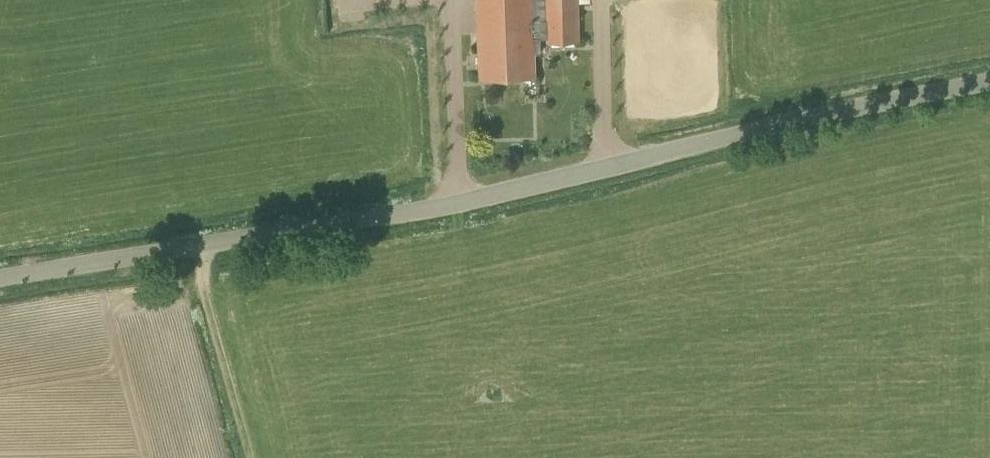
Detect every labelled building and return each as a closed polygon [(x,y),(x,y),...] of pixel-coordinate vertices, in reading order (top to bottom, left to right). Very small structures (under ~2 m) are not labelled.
[(480,78),(536,76),(535,52),(542,52),(541,36),(548,36),(548,42),(580,41),(579,0),(477,0),(480,78)]
